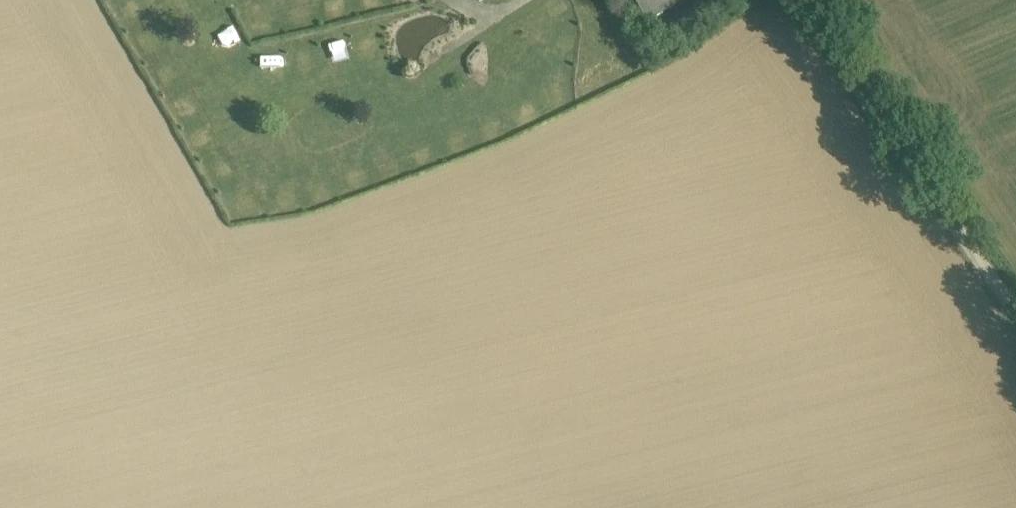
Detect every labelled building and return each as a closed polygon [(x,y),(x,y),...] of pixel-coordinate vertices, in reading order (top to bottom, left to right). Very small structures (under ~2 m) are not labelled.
[(686,0),(633,0),(648,23),(686,0)]
